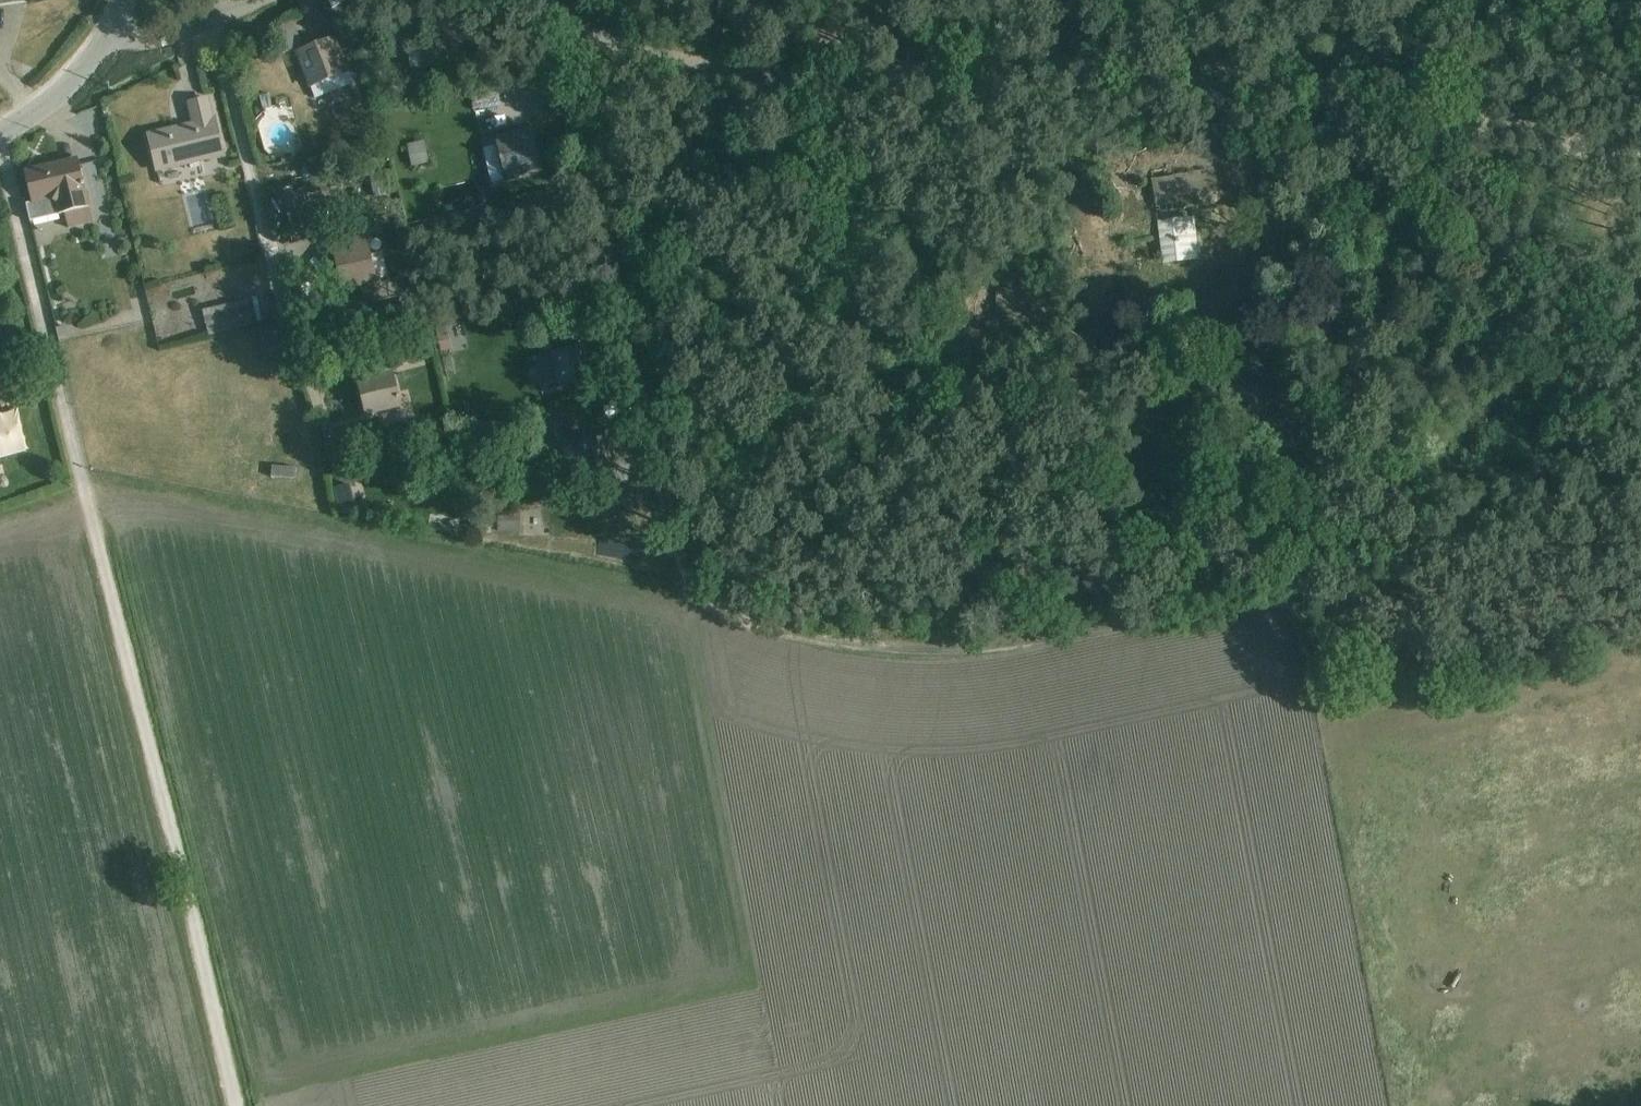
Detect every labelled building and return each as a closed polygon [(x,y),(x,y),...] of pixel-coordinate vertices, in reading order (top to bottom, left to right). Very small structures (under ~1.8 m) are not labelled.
[(421,67),(448,65),(446,39),(419,42),(408,43),(410,66),(421,67)] [(315,97),(354,82),(350,71),(347,72),(336,43),(315,51),(313,46),(314,46),(314,45),(298,52),(315,97)] [(472,94),(474,108),(502,104),(500,90),(472,94)] [(157,171),(224,155),(215,117),(212,118),(207,97),(189,101),(194,122),(148,133),(157,171)] [(505,176),(540,168),(537,153),(531,155),(526,131),(497,138),(505,176)] [(407,142),(411,165),(429,162),(425,139),(407,142)] [(69,226),(93,221),(79,160),(49,168),(48,164),(25,169),(32,200),(26,202),(30,219),(64,211),(69,226)] [(82,161),(83,176),(96,176),(95,160),(82,161)] [(385,169),(369,172),(375,195),(399,189),(394,168),(385,170),(385,169)] [(1214,170),(1192,174),(1199,206),(1220,202),(1214,170)] [(1192,174),(1154,181),(1159,206),(1181,202),(1182,209),(1199,206),(1192,174)] [(307,203),(304,190),(285,194),(287,207),(307,203)] [(1194,216),(1157,220),(1162,263),(1199,259),(1194,216)] [(376,278),(388,275),(382,250),(371,253),(366,229),(330,237),(342,290),(378,282),(376,278)] [(997,287),(995,313),(1004,313),(1004,321),(1045,322),(1044,286),(1009,285),(1009,287),(997,287)] [(203,308),(209,334),(254,325),(247,298),(203,308)] [(427,342),(409,346),(413,360),(431,356),(427,342)] [(557,385),(593,376),(585,345),(549,354),(550,357),(539,359),(545,384),(556,382),(557,385)] [(365,415),(402,406),(394,370),(356,379),(365,415)] [(463,434),(470,465),(484,462),(477,431),(463,434)] [(571,480),(615,469),(606,435),(562,446),(571,480)] [(355,455),(329,463),(337,488),(350,485),(348,480),(362,476),(355,455)] [(296,466),(272,464),(270,475),(295,477),(296,466)] [(520,530),(521,511),(498,510),(498,530),(520,530)] [(599,542),(597,556),(634,560),(636,546),(599,542)]
